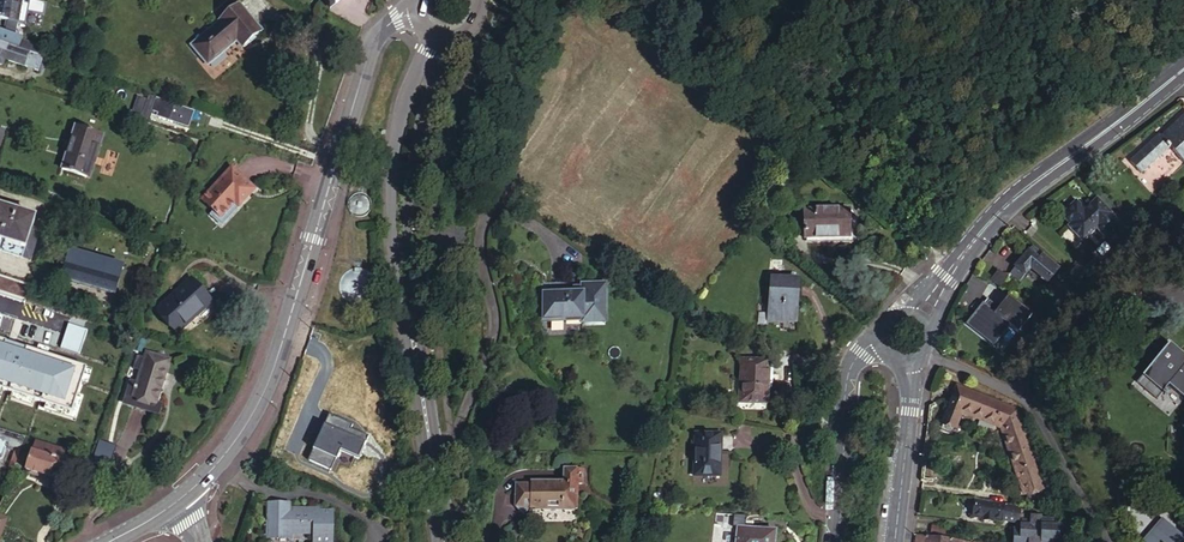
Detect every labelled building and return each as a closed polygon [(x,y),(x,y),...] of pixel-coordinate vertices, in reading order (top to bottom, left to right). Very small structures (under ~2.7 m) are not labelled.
[(19,23),(24,0),(0,0),(0,20),(19,23)] [(220,22),(191,46),(206,65),(236,40),(242,46),(260,32),(238,5),(218,20),(220,22)] [(20,48),(23,38),(0,30),(0,41),(20,48)] [(23,38),(20,48),(42,56),(45,46),(23,38)] [(2,62),(4,57),(37,69),(42,56),(20,48),(0,41),(0,61),(2,62)] [(45,57),(42,56),(37,69),(41,70),(45,57)] [(188,126),(190,121),(193,111),(155,98),(154,100),(148,98),(142,117),(148,119),(152,109),(159,112),(157,116),(188,126)] [(193,110),(193,111),(190,121),(199,125),(207,124),(210,116),(193,110)] [(1128,160),(1139,173),(1169,146),(1183,162),(1183,114),(1160,135),(1158,133),(1128,160)] [(77,127),(63,170),(86,177),(99,134),(77,127)] [(169,152),(176,163),(188,155),(183,145),(169,152)] [(213,197),(225,210),(231,216),(245,202),(249,207),(263,193),(255,186),(259,182),(244,167),(213,197)] [(267,190),(259,182),(255,186),(263,193),(267,190)] [(1121,224),(1096,199),(1085,211),(1076,202),(1060,219),(1069,227),(1066,230),(1081,245),(1096,230),(1105,240),(1121,224)] [(245,202),(231,216),(230,217),(234,221),(249,207),(245,202)] [(26,248),(33,227),(35,218),(0,206),(0,240),(26,248)] [(231,216),(225,210),(222,214),(231,224),(234,221),(230,217),(231,216)] [(804,211),(804,238),(849,238),(849,210),(804,211)] [(41,230),(33,227),(26,248),(22,259),(31,262),(41,230)] [(22,259),(26,248),(0,240),(0,251),(22,259)] [(66,266),(62,278),(115,294),(123,266),(62,248),(58,263),(66,266)] [(1027,255),(1025,253),(1006,278),(1017,286),(1029,271),(1045,284),(1057,269),(1032,249),(1027,255)] [(997,272),(991,280),(999,287),(1006,278),(997,272)] [(161,311),(179,333),(213,305),(195,282),(161,311)] [(772,282),(770,324),(797,324),(799,282),(772,282)] [(548,299),(548,326),(581,326),(581,324),(604,324),(604,287),(578,287),(579,289),(579,299),(548,299)] [(548,289),(548,299),(579,299),(579,289),(548,289)] [(1009,296),(1008,295),(993,315),(1018,333),(1028,320),(1004,302),(1009,296)] [(1033,313),(1009,296),(1004,302),(1028,320),(1033,313)] [(50,344),(31,401),(62,411),(72,382),(74,382),(83,354),(50,344)] [(984,345),(979,354),(994,361),(999,352),(984,345)] [(1145,374),(1151,379),(1143,388),(1157,399),(1170,383),(1183,394),(1183,366),(1183,367),(1175,360),(1179,355),(1168,346),(1145,374)] [(135,383),(130,398),(154,406),(170,363),(146,355),(135,383)] [(1179,355),(1175,360),(1183,367),(1183,366),(1183,359),(1179,355)] [(741,362),(738,404),(766,405),(768,375),(770,376),(770,363),(741,362)] [(1145,374),(1137,383),(1143,388),(1151,379),(1145,374)] [(128,380),(123,395),(130,398),(135,383),(128,380)] [(959,384),(943,419),(957,425),(964,408),(1003,426),(1020,494),(1023,494),(1030,491),(1036,490),(1039,489),(1019,410),(959,384)] [(321,393),(323,420),(360,417),(358,390),(321,393)] [(0,429),(0,460),(6,443),(17,447),(10,468),(15,469),(28,438),(0,429)] [(695,435),(693,476),(718,477),(720,435),(695,435)] [(36,448),(34,455),(44,458),(46,452),(36,448)] [(34,455),(28,472),(47,478),(51,479),(54,480),(57,480),(61,478),(62,477),(62,476),(64,471),(70,473),(72,467),(55,461),(57,456),(46,452),(44,458),(34,455)] [(533,482),(532,506),(544,506),(544,510),(575,511),(576,483),(583,484),(583,470),(566,470),(565,483),(533,482)] [(1030,491),(1023,494),(1025,501),(1027,502),(1038,499),(1036,490),(1030,491)] [(1021,507),(976,501),(974,517),(985,519),(985,522),(995,523),(995,520),(1003,521),(1004,520),(1019,522),(1021,507)] [(265,537),(290,537),(289,533),(316,533),(316,541),(336,541),(336,512),(316,511),(317,516),(303,516),(303,507),(291,508),(291,504),(269,503),(269,522),(265,522),(265,537)] [(1158,515),(1138,539),(1142,541),(1183,541),(1183,537),(1158,515)] [(1052,539),(1058,539),(1059,525),(1053,525),(1053,518),(1040,517),(1030,518),(1030,523),(1022,523),(1022,527),(1020,527),(1020,530),(1014,530),(1013,541),(1052,541),(1052,539)] [(932,526),(931,535),(944,536),(945,528),(932,526)] [(735,541),(774,541),(774,531),(736,528),(735,541)]
